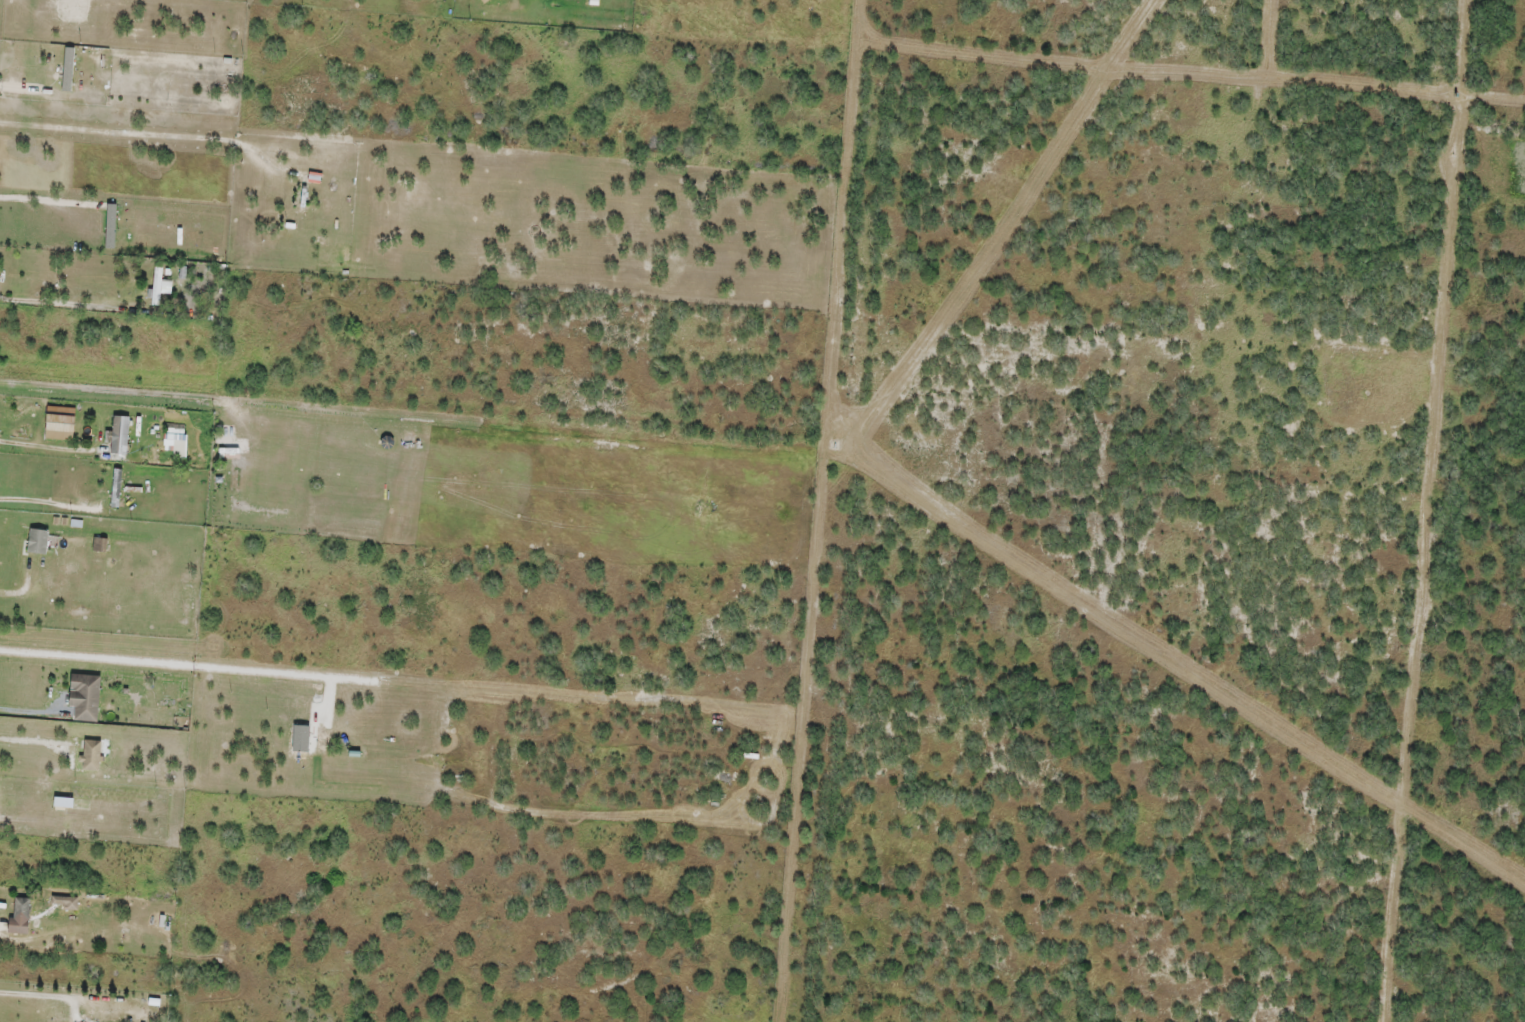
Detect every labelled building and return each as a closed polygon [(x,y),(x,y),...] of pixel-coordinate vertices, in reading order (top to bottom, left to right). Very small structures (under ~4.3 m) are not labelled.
[(163,266),(154,266),(153,304),(162,304),(163,266)] [(130,452),(130,414),(114,414),(114,452),(130,452)] [(49,529),(31,527),(28,551),(47,553),(49,529)] [(109,538),(96,536),(94,549),(106,551),(109,538)] [(71,704),(76,705),(76,719),(99,720),(101,674),(72,673),(71,704)] [(32,897),(16,896),(15,919),(31,920),(32,897)]
